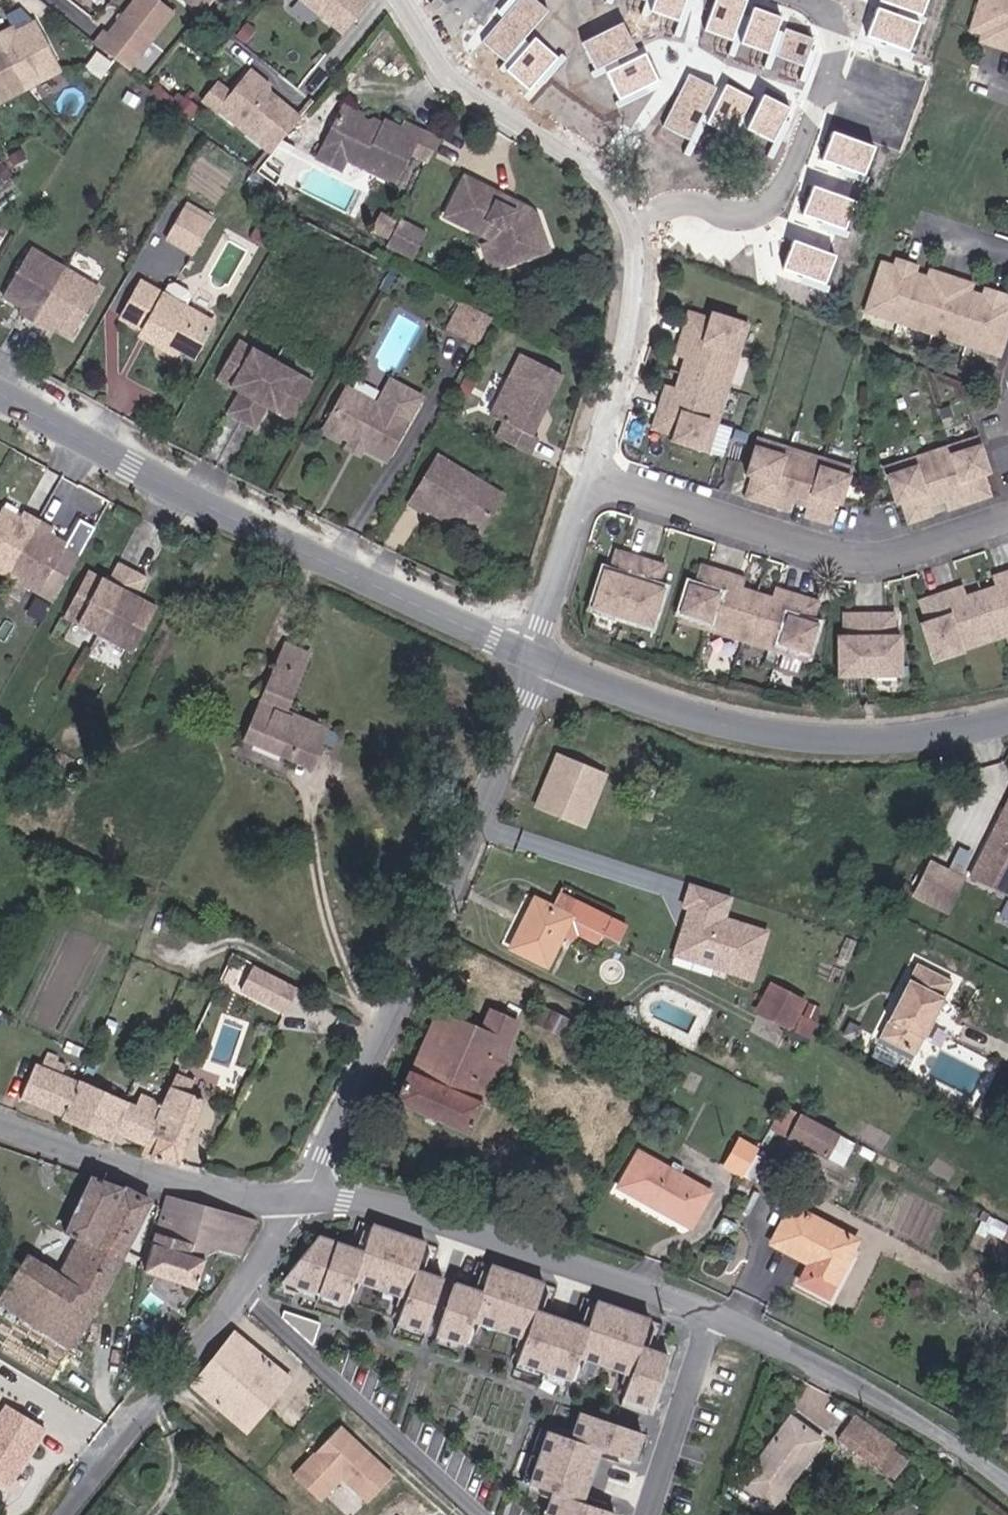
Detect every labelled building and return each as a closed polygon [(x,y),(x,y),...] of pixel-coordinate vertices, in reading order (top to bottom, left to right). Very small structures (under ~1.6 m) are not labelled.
[(179,9),(168,0),(137,0),(114,29),(109,26),(100,38),(120,55),(130,43),(141,53),(179,9)] [(213,0),(194,0),(205,9),(213,0)] [(351,27),(372,0),(315,0),(351,27)] [(747,0),(714,0),(706,28),(737,36),(747,0)] [(977,0),(958,0),(944,43),(956,47),(963,50),(961,56),(992,67),(994,60),(1001,62),(1007,64),(1007,10),(977,0)] [(255,37),(264,25),(252,16),(243,28),(255,37)] [(32,87),(67,69),(41,21),(18,33),(13,26),(1,32),(28,81),(32,87)] [(625,21),(582,39),(594,68),(637,49),(625,21)] [(255,37),(243,28),(240,32),(252,40),(255,37)] [(28,81),(1,32),(0,33),(0,104),(32,87),(28,81)] [(535,40),(509,68),(525,83),(551,55),(535,40)] [(141,53),(130,43),(120,55),(132,64),(141,53)] [(954,54),(961,56),(963,50),(956,47),(954,54)] [(618,96),(659,80),(647,52),(607,68),(618,96)] [(97,64),(112,77),(120,64),(106,53),(97,64)] [(992,67),(999,69),(1001,62),(994,60),(992,67)] [(303,109),(300,107),(268,83),(267,75),(251,61),(232,84),(217,72),(203,90),(217,102),(220,98),(271,140),(275,144),(303,109)] [(712,120),(737,128),(749,91),(723,83),(712,120)] [(546,86),(535,116),(595,138),(606,107),(546,86)] [(303,109),(317,92),(313,90),(300,107),(303,109)] [(369,102),(347,92),(345,96),(367,106),(369,102)] [(442,124),(423,115),(408,108),(404,115),(388,107),(387,111),(383,119),(376,115),(374,110),(367,106),(345,96),(329,131),(348,141),(350,146),(398,169),(413,138),(431,147),(442,124)] [(383,119),(387,111),(376,106),(374,110),(376,115),(383,119)] [(348,141),(329,131),(322,146),(345,157),(350,146),(348,141)] [(259,162),(275,144),(271,140),(256,159),(259,162)] [(508,191),(470,174),(465,171),(447,210),(490,230),(502,261),(542,248),(531,216),(539,214),(537,211),(527,202),(508,191)] [(395,218),(402,204),(388,197),(382,211),(395,218)] [(411,263),(434,214),(405,201),(382,250),(411,263)] [(173,234),(200,249),(218,217),(191,202),(173,234)] [(395,218),(382,211),(380,216),(393,222),(395,218)] [(542,248),(550,245),(539,214),(531,216),(542,248)] [(492,266),(502,261),(490,230),(480,234),(492,266)] [(784,265),(826,278),(835,251),(793,238),(784,265)] [(74,328),(98,285),(30,247),(7,289),(28,301),(24,308),(51,323),(55,316),(74,328)] [(883,270),(889,272),(891,264),(885,262),(883,270)] [(983,357),(999,309),(989,306),(983,304),(985,295),(969,290),(966,298),(956,295),(949,292),(952,284),(922,275),(920,282),(914,280),(903,276),(905,269),(891,264),(889,272),(883,270),(871,266),(854,314),(983,357)] [(914,280),(920,282),(922,275),(916,273),(914,280)] [(181,349),(205,307),(149,275),(130,308),(150,319),(172,332),(167,340),(181,349)] [(949,292),(956,295),(959,286),(952,284),(949,292)] [(983,304),(989,306),(992,297),(985,295),(983,304)] [(452,324),(462,329),(476,303),(466,299),(452,324)] [(481,340),(496,313),(476,303),(462,329),(481,340)] [(167,340),(172,332),(150,319),(145,328),(167,340)] [(663,326),(686,331),(688,325),(665,319),(663,326)] [(658,342),(718,361),(728,332),(690,320),(688,325),(686,331),(663,326),(658,342)] [(289,413),(310,375),(240,336),(219,374),(239,385),(227,406),(254,422),(266,401),(289,413)] [(663,382),(707,396),(718,361),(658,342),(652,361),(668,366),(663,382)] [(544,400),(548,401),(564,367),(522,347),(494,407),(505,413),(501,422),(537,440),(541,430),(536,428),(544,410),(540,408),(544,400)] [(354,391),(334,428),(347,436),(357,441),(370,448),(392,461),(426,399),(398,384),(385,408),(354,391)] [(637,412),(696,431),(706,399),(662,386),(660,394),(643,390),(637,412)] [(687,459),(696,431),(637,412),(631,428),(654,436),(652,442),(650,448),(687,459)] [(347,436),(334,428),(330,435),(344,442),(347,436)] [(629,436),(652,442),(654,436),(631,428),(629,436)] [(976,479),(981,478),(970,440),(939,450),(957,509),(977,502),(970,481),(976,479)] [(370,448),(357,441),(353,450),(365,457),(370,448)] [(734,497),(754,504),(769,453),(736,443),(723,482),(730,484),(737,485),(734,497)] [(463,512),(483,522),(506,481),(441,445),(410,499),(425,508),(428,503),(443,511),(450,498),(461,504),(463,512)] [(939,515),(957,509),(939,450),(904,461),(918,504),(934,499),(939,515)] [(773,506),(790,512),(804,464),(769,453),(754,504),(772,510),(773,506)] [(923,519),(918,504),(904,461),(889,466),(882,510),(888,508),(895,506),(902,526),(923,519)] [(819,511),(826,513),(837,475),(804,464),(790,512),(788,515),(809,522),(812,508),(819,511)] [(881,510),(882,510),(889,466),(870,472),(881,510)] [(977,502),(983,501),(976,479),(970,481),(977,502)] [(726,494),(734,497),(737,485),(730,484),(726,494)] [(723,506),(730,508),(734,497),(726,494),(723,506)] [(751,514),(769,520),(772,510),(754,504),(751,514)] [(45,537),(55,520),(41,512),(28,505),(18,523),(2,514),(0,518),(0,574),(50,603),(87,537),(72,528),(62,547),(45,537)] [(895,529),(902,526),(895,506),(888,508),(895,529)] [(809,522),(816,525),(819,511),(812,508),(809,522)] [(786,525),(807,531),(809,522),(788,515),(786,525)] [(807,531),(813,533),(816,525),(809,522),(807,531)] [(125,649),(151,605),(131,593),(141,574),(116,560),(105,579),(86,569),(62,612),(125,649)] [(591,581),(598,582),(605,562),(598,560),(591,581)] [(574,619),(609,630),(627,569),(605,562),(598,582),(591,581),(587,580),(574,619)] [(609,630),(640,640),(652,599),(646,598),(641,596),(648,575),(627,569),(609,630)] [(641,596),(646,598),(652,577),(648,575),(641,596)] [(683,599),(690,601),(697,578),(689,576),(683,599)] [(665,635),(697,644),(715,583),(697,578),(690,601),(683,599),(676,597),(665,635)] [(1007,644),(1007,594),(1003,578),(985,583),(990,599),(975,604),(990,650),(1007,644)] [(697,644),(731,654),(744,609),(731,606),(735,589),(715,583),(697,644)] [(958,661),(990,650),(975,604),(960,608),(955,593),(938,598),(958,661)] [(731,654),(761,663),(780,602),(763,597),(758,613),(744,609),(731,654)] [(927,671),(958,661),(938,598),(919,603),(926,626),(919,628),(914,629),(927,671)] [(800,634),(794,632),(801,608),(780,602),(761,663),(795,672),(805,635),(800,634)] [(919,628),(926,626),(919,603),(912,605),(919,628)] [(794,632),(800,634),(807,610),(801,608),(794,632)] [(825,687),(858,687),(859,620),(838,620),(837,643),(832,643),(826,643),(825,687)] [(858,687),(892,688),(892,645),(887,644),(882,644),(882,620),(859,620),(858,687)] [(243,733),(292,755),(302,731),(321,739),(328,723),(285,705),(310,647),(285,637),(243,733)] [(840,725),(851,725),(851,716),(840,716),(840,725)] [(292,755),(310,762),(321,739),(302,731),(292,755)] [(606,771),(559,753),(539,808),(585,825),(606,771)] [(1006,896),(1007,892),(1007,808),(970,875),(1006,896)] [(945,907),(963,877),(929,857),(912,887),(945,907)] [(684,906),(689,907),(678,947),(717,958),(715,965),(754,976),(768,928),(725,916),(731,894),(690,883),(684,906)] [(618,935),(625,919),(567,892),(561,906),(531,892),(507,943),(545,961),(559,929),(572,935),(576,926),(597,936),(601,927),(618,935)] [(717,958),(678,947),(676,954),(715,965),(717,958)] [(912,1052),(951,983),(917,964),(887,1019),(903,1028),(895,1043),(912,1052)] [(201,1103),(212,1107),(239,1052),(226,1045),(247,996),(221,983),(166,1103),(150,1139),(143,1154),(175,1163),(201,1103)] [(759,1012),(788,1026),(801,999),(772,984),(759,1012)] [(571,1039),(576,1027),(533,1006),(527,1018),(571,1039)] [(399,1105),(469,1135),(514,1025),(485,1012),(476,1034),(438,1018),(415,1075),(412,1073),(399,1105)] [(797,1030),(810,1036),(817,1021),(805,1015),(797,1030)] [(855,1036),(861,1025),(850,1019),(844,1030),(855,1036)] [(879,1034),(895,1043),(903,1028),(887,1019),(879,1034)] [(20,1097),(60,1114),(77,1081),(36,1063),(20,1097)] [(117,1126),(150,1139),(166,1103),(141,1093),(135,1107),(77,1081),(60,1114),(111,1136),(117,1126)] [(992,1100),(980,1094),(973,1107),(986,1113),(992,1100)] [(783,1102),(770,1129),(791,1139),(803,1112),(783,1102)] [(792,1138),(826,1158),(839,1134),(803,1115),(792,1138)] [(725,1163),(743,1173),(757,1147),(738,1137),(725,1163)] [(620,1187),(688,1225),(707,1191),(638,1153),(620,1187)] [(72,1348),(151,1206),(117,1186),(84,1173),(59,1229),(65,1233),(58,1247),(34,1232),(29,1242),(15,1234),(1,1260),(17,1269),(0,1301),(0,1304),(72,1348)] [(227,1257),(234,1258),(242,1215),(167,1193),(145,1270),(210,1290),(225,1294),(227,1257)] [(829,1295),(858,1240),(788,1203),(768,1241),(814,1265),(805,1282),(829,1295)] [(429,1240),(375,1221),(369,1239),(366,1248),(359,1246),(321,1233),(285,1277),(309,1285),(348,1299),(355,1278),(362,1281),(365,1272),(404,1286),(401,1294),(408,1297),(401,1318),(428,1327),(445,1276),(426,1269),(419,1267),(423,1257),(429,1240)] [(369,1239),(362,1236),(359,1246),(366,1248),(369,1239)] [(426,1269),(429,1260),(423,1257),(419,1267),(426,1269)] [(652,1318),(599,1300),(593,1317),(589,1326),(583,1324),(543,1310),(537,1308),(540,1298),(546,1281),(493,1263),(487,1280),(484,1290),(477,1287),(457,1280),(439,1331),(467,1341),(475,1320),(481,1322),(484,1314),(523,1328),(520,1336),(527,1338),(520,1359),(573,1378),(580,1357),(587,1359),(590,1351),(629,1365),(626,1373),(633,1375),(626,1396),(653,1406),(671,1355),(650,1347),(643,1345),(646,1336),(652,1318)] [(404,1286),(365,1272),(362,1281),(401,1294),(404,1286)] [(484,1290),(487,1280),(481,1278),(477,1287),(484,1290)] [(348,1299),(309,1285),(306,1294),(345,1308),(348,1299)] [(543,1310),(547,1301),(540,1298),(537,1308),(543,1310)] [(523,1328),(484,1314),(481,1322),(520,1336),(523,1328)] [(589,1326),(593,1317),(586,1314),(583,1324),(589,1326)] [(428,1327),(401,1318),(398,1326),(425,1336),(428,1327)] [(467,1341),(439,1331),(437,1340),(464,1349),(467,1341)] [(650,1347),(653,1338),(646,1336),(643,1345),(650,1347)] [(174,1401),(226,1445),(269,1394),(216,1348),(174,1401)] [(629,1365),(590,1351),(587,1359),(626,1373),(629,1365)] [(573,1378),(520,1359),(517,1368),(570,1386),(573,1378)] [(650,1414),(653,1406),(626,1396),(623,1405),(650,1414)] [(13,1486),(50,1424),(8,1399),(0,1412),(0,1478),(13,1486)] [(581,1433),(588,1413),(580,1410),(573,1430),(581,1433)] [(740,1481),(773,1503),(820,1434),(788,1412),(740,1481)] [(549,1429),(531,1482),(552,1489),(550,1496),(558,1499),(553,1514),(614,1514),(616,1511),(595,1504),(581,1499),(584,1493),(597,1454),(599,1447),(614,1452),(634,1459),(643,1432),(588,1413),(581,1433),(573,1430),(570,1436),(549,1429)] [(850,1452),(873,1467),(890,1442),(876,1433),(850,1417),(833,1442),(850,1452)] [(531,1482),(549,1429),(541,1426),(523,1479),(531,1482)] [(390,1480),(362,1454),(356,1454),(349,1447),(352,1444),(337,1431),(291,1480),(318,1505),(339,1482),(365,1506),(390,1480)] [(611,1459),(614,1452),(599,1447),(597,1454),(611,1459)] [(598,1498),(584,1493),(581,1499),(595,1504),(598,1498)] [(558,1499),(550,1496),(543,1514),(553,1514),(558,1499)]
